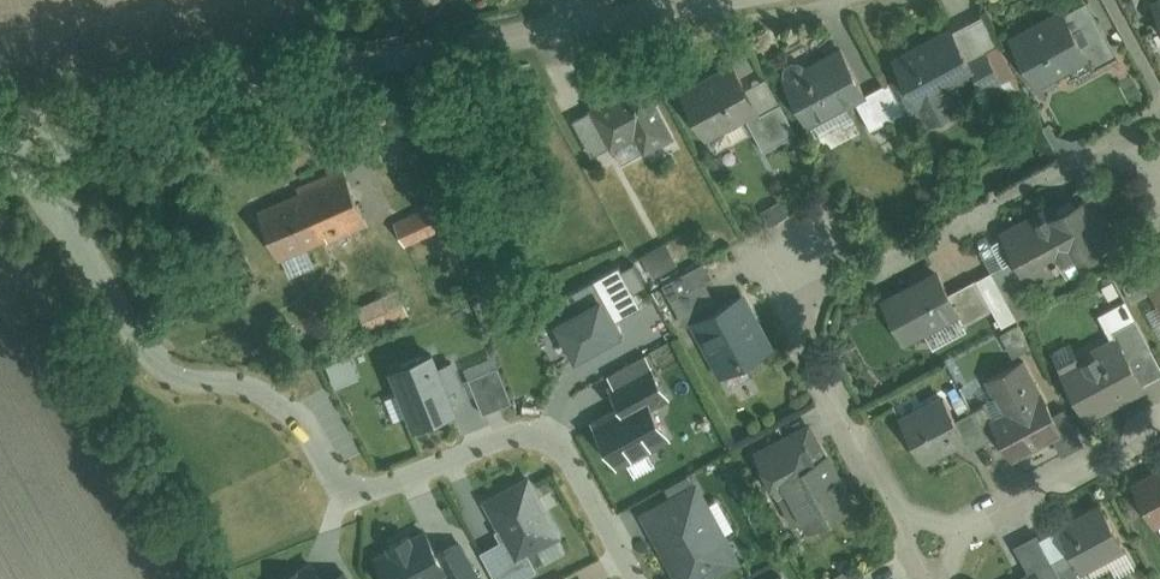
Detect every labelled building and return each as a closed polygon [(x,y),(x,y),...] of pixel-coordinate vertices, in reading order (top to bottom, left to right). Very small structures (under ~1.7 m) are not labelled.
[(427,8),(443,4),(441,0),(425,0),(427,8)] [(1089,5),(1067,16),(1092,64),(1114,52),(1089,5)] [(1067,16),(1011,45),(1036,93),(1092,64),(1067,16)] [(983,21),(955,36),(977,79),(984,93),(1013,78),(983,21)] [(953,31),(897,59),(922,107),(977,79),(955,36),(953,31)] [(787,76),(813,126),(854,105),(869,97),(843,47),(787,76)] [(740,66),(681,94),(706,146),(748,126),(765,118),(752,89),(740,66)] [(641,156),(674,139),(646,82),(570,119),(591,161),(633,140),(641,156)] [(767,82),(752,89),(765,118),(748,126),(764,155),(796,137),(767,82)] [(889,87),(869,97),(854,105),(874,144),(911,126),(889,87)] [(259,210),(278,259),(280,259),(288,279),(317,268),(309,247),(365,226),(346,177),(259,210)] [(1044,214),(1006,234),(1008,238),(1028,275),(1065,255),(1072,268),(1122,241),(1099,199),(1050,225),(1044,214)] [(395,219),(406,245),(444,230),(433,203),(395,219)] [(681,236),(641,258),(655,282),(694,261),(681,236)] [(991,275),(974,284),(991,315),(1002,332),(1045,307),(1028,275),(1008,238),(979,253),(991,275)] [(1159,265),(1159,248),(1150,253),(1157,266),(1159,265)] [(881,295),(905,342),(963,312),(938,265),(881,295)] [(691,325),(719,311),(708,290),(715,286),(705,267),(661,290),(682,330),(691,325)] [(564,310),(550,318),(571,357),(620,332),(610,313),(619,308),(601,274),(557,297),(564,310)] [(1145,285),(1159,313),(1159,277),(1145,285)] [(991,315),(974,284),(956,293),(970,325),(991,315)] [(719,311),(691,325),(734,403),(756,391),(746,374),(778,356),(744,296),(719,311)] [(367,310),(375,328),(408,314),(401,297),(367,310)] [(1143,390),(1159,382),(1159,368),(1137,325),(1132,327),(1122,308),(1099,319),(1111,343),(1117,340),(1143,390)] [(1143,390),(1117,340),(1111,343),(1080,360),(1072,345),(1050,356),(1087,426),(1146,395),(1143,390)] [(430,345),(386,362),(410,423),(453,407),(450,400),(464,395),(450,358),(437,363),(430,345)] [(614,467),(668,440),(652,410),(670,401),(645,351),(602,373),(614,395),(585,410),(614,467)] [(1011,467),(1064,440),(1023,362),(985,382),(996,402),(971,414),(987,446),(997,442),(1011,467)] [(498,365),(468,378),(482,411),(511,398),(498,365)] [(954,423),(942,400),(899,421),(923,470),(967,449),(954,423)] [(970,455),(987,446),(971,414),(954,423),(967,449),(970,455)] [(805,423),(755,449),(774,487),(784,482),(810,533),(861,507),(828,442),(817,448),(805,423)] [(1139,485),(1159,524),(1159,475),(1139,485)] [(523,573),(514,555),(555,534),(524,476),(484,497),(505,537),(483,549),(498,578),(512,578),(523,573)] [(637,509),(677,578),(705,578),(742,558),(728,533),(738,528),(721,497),(711,503),(696,476),(637,509)] [(1057,534),(1083,578),(1084,578),(1130,555),(1106,507),(1057,534)] [(478,578),(458,535),(432,547),(423,527),(371,551),(384,578),(435,578),(443,575),(445,578),(477,578),(478,578)] [(1040,542),(1059,578),(1081,578),(1057,534),(1040,542)] [(1029,578),(1037,575),(1039,578),(1059,578),(1040,542),(1038,540),(1015,552),(1029,578)] [(342,566),(320,578),(309,557),(291,566),(289,562),(276,568),(257,578),(349,578),(342,566)]
